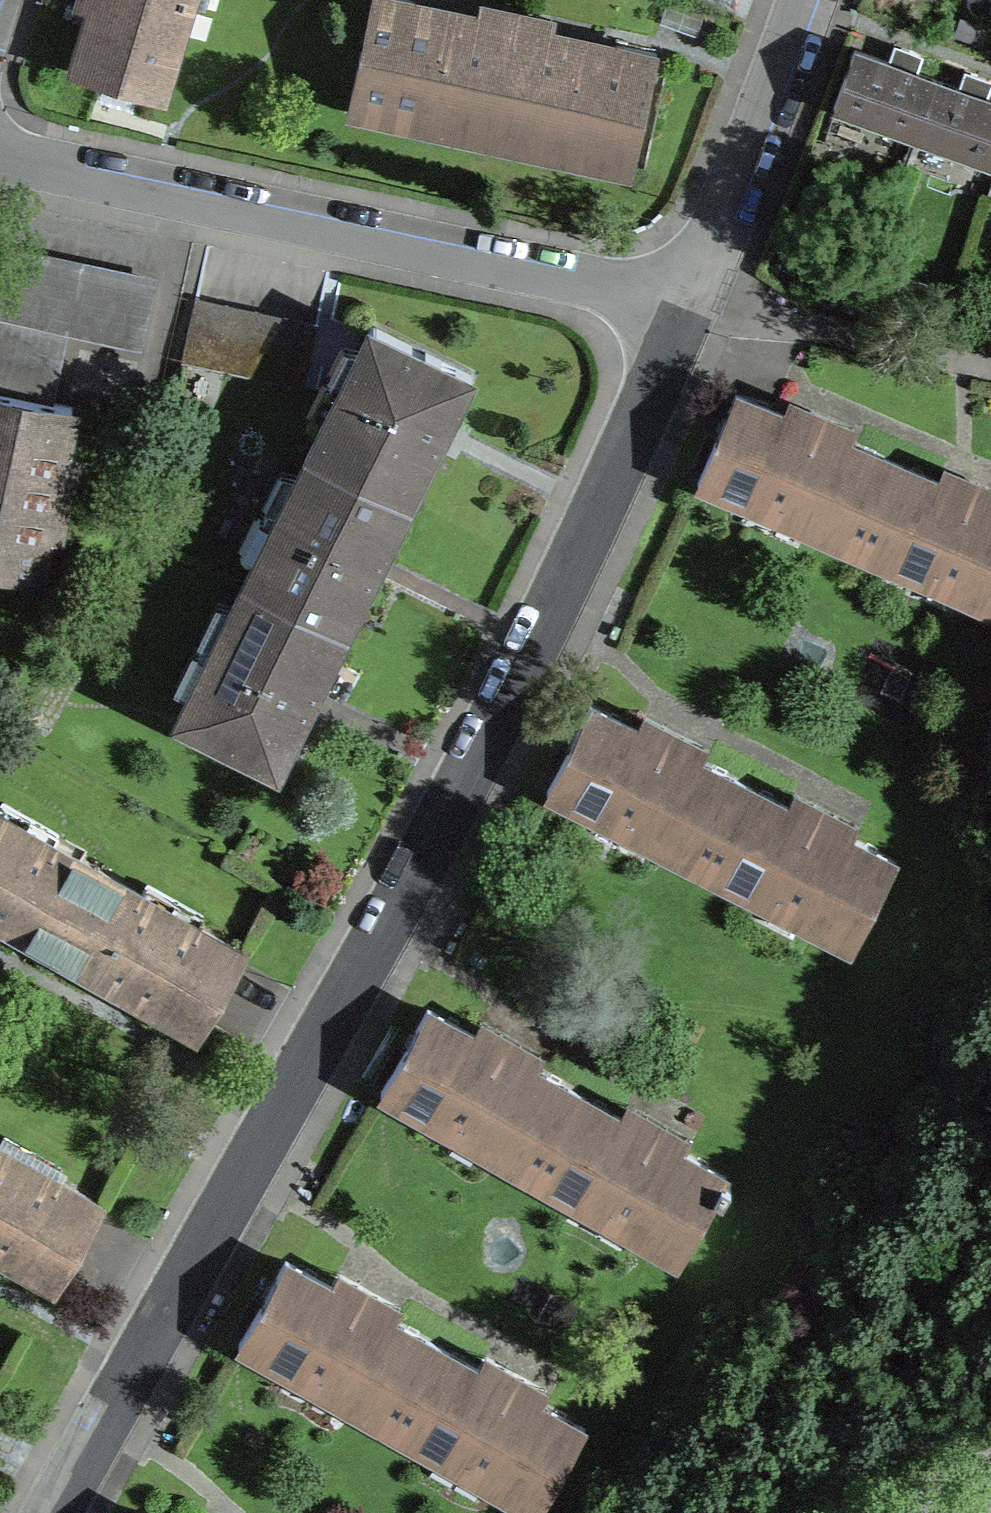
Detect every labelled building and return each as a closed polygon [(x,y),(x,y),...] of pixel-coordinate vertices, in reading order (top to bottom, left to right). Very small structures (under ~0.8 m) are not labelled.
[(104,9),(92,5),(72,71),(162,97),(184,24),(173,16),(177,0),(107,0),(104,9)] [(416,1),(411,0),(372,0),(348,108),(349,109),(630,169),(631,169),(640,127),(656,53),(614,44),(611,57),(413,14),(416,1)] [(854,49),(834,105),(917,135),(937,79),(885,60),(854,49)] [(917,135),(990,162),(990,99),(970,91),(937,79),(917,135)] [(35,575),(72,406),(47,401),(63,327),(139,344),(153,280),(9,249),(0,288),(0,567),(35,575)] [(195,298),(181,360),(303,386),(317,325),(195,298)] [(471,375),(370,324),(309,449),(409,498),(414,486),(424,466),(429,468),(453,418),(449,416),(467,379),(468,379),(471,375)] [(800,525),(855,549),(892,463),(845,442),(839,454),(811,442),(780,429),(786,416),(737,395),(736,395),(699,481),(756,506),(765,495),(802,511),(800,525)] [(244,582),(343,631),(351,613),(359,598),(363,600),(396,533),(392,531),(409,498),(309,449),(301,466),(244,582)] [(892,463),(855,549),(910,572),(919,562),(956,578),(955,592),(990,607),(990,520),(965,508),(935,496),(940,483),(892,463)] [(343,631),(244,582),(177,716),(276,765),(290,737),(293,731),(297,733),(331,665),(327,663),(343,631)] [(647,841),(700,868),(743,784),(696,761),(690,773),(633,743),(639,731),(591,707),(548,790),(603,818),(613,809),(636,821),(648,827),(647,841)] [(789,808),(743,784),(700,868),(753,895),(763,886),(786,897),(798,903),(797,917),(851,945),(894,862),(846,837),(840,849),(783,820),(789,808)] [(52,946),(96,868),(0,814),(0,917),(52,946)] [(199,1029),(243,951),(96,868),(52,946),(127,989),(199,1029)] [(478,1146),(530,1175),(576,1093),(531,1068),(524,1080),(468,1048),(475,1036),(428,1010),(382,1091),(436,1122),(447,1113),(469,1126),(480,1132),(478,1146)] [(615,1131),(622,1119),(576,1093),(530,1175),(582,1205),(593,1196),(616,1209),(627,1215),(625,1229),(678,1259),(725,1178),(678,1151),(671,1162),(615,1131)] [(101,1203),(0,1146),(0,1249),(57,1281),(101,1203)] [(338,1384),(336,1398),(388,1427),(434,1345),(389,1319),(382,1331),(326,1300),(333,1288),(286,1261),(240,1343),(293,1373),(304,1364),(327,1377),(338,1384)] [(434,1345),(388,1427),(440,1456),(450,1447),(473,1460),(485,1467),(482,1480),(537,1512),(585,1428),(536,1402),(529,1414),(473,1383),(479,1371),(434,1345)]
